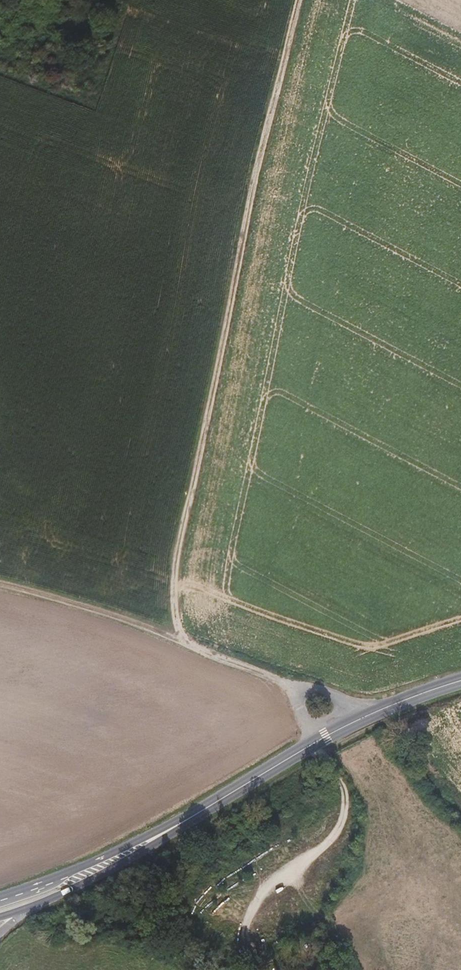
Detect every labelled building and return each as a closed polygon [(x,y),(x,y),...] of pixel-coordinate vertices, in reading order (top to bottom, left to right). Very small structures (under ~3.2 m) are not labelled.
[(197,669),(195,675),(209,680),(211,675),(197,669)]
